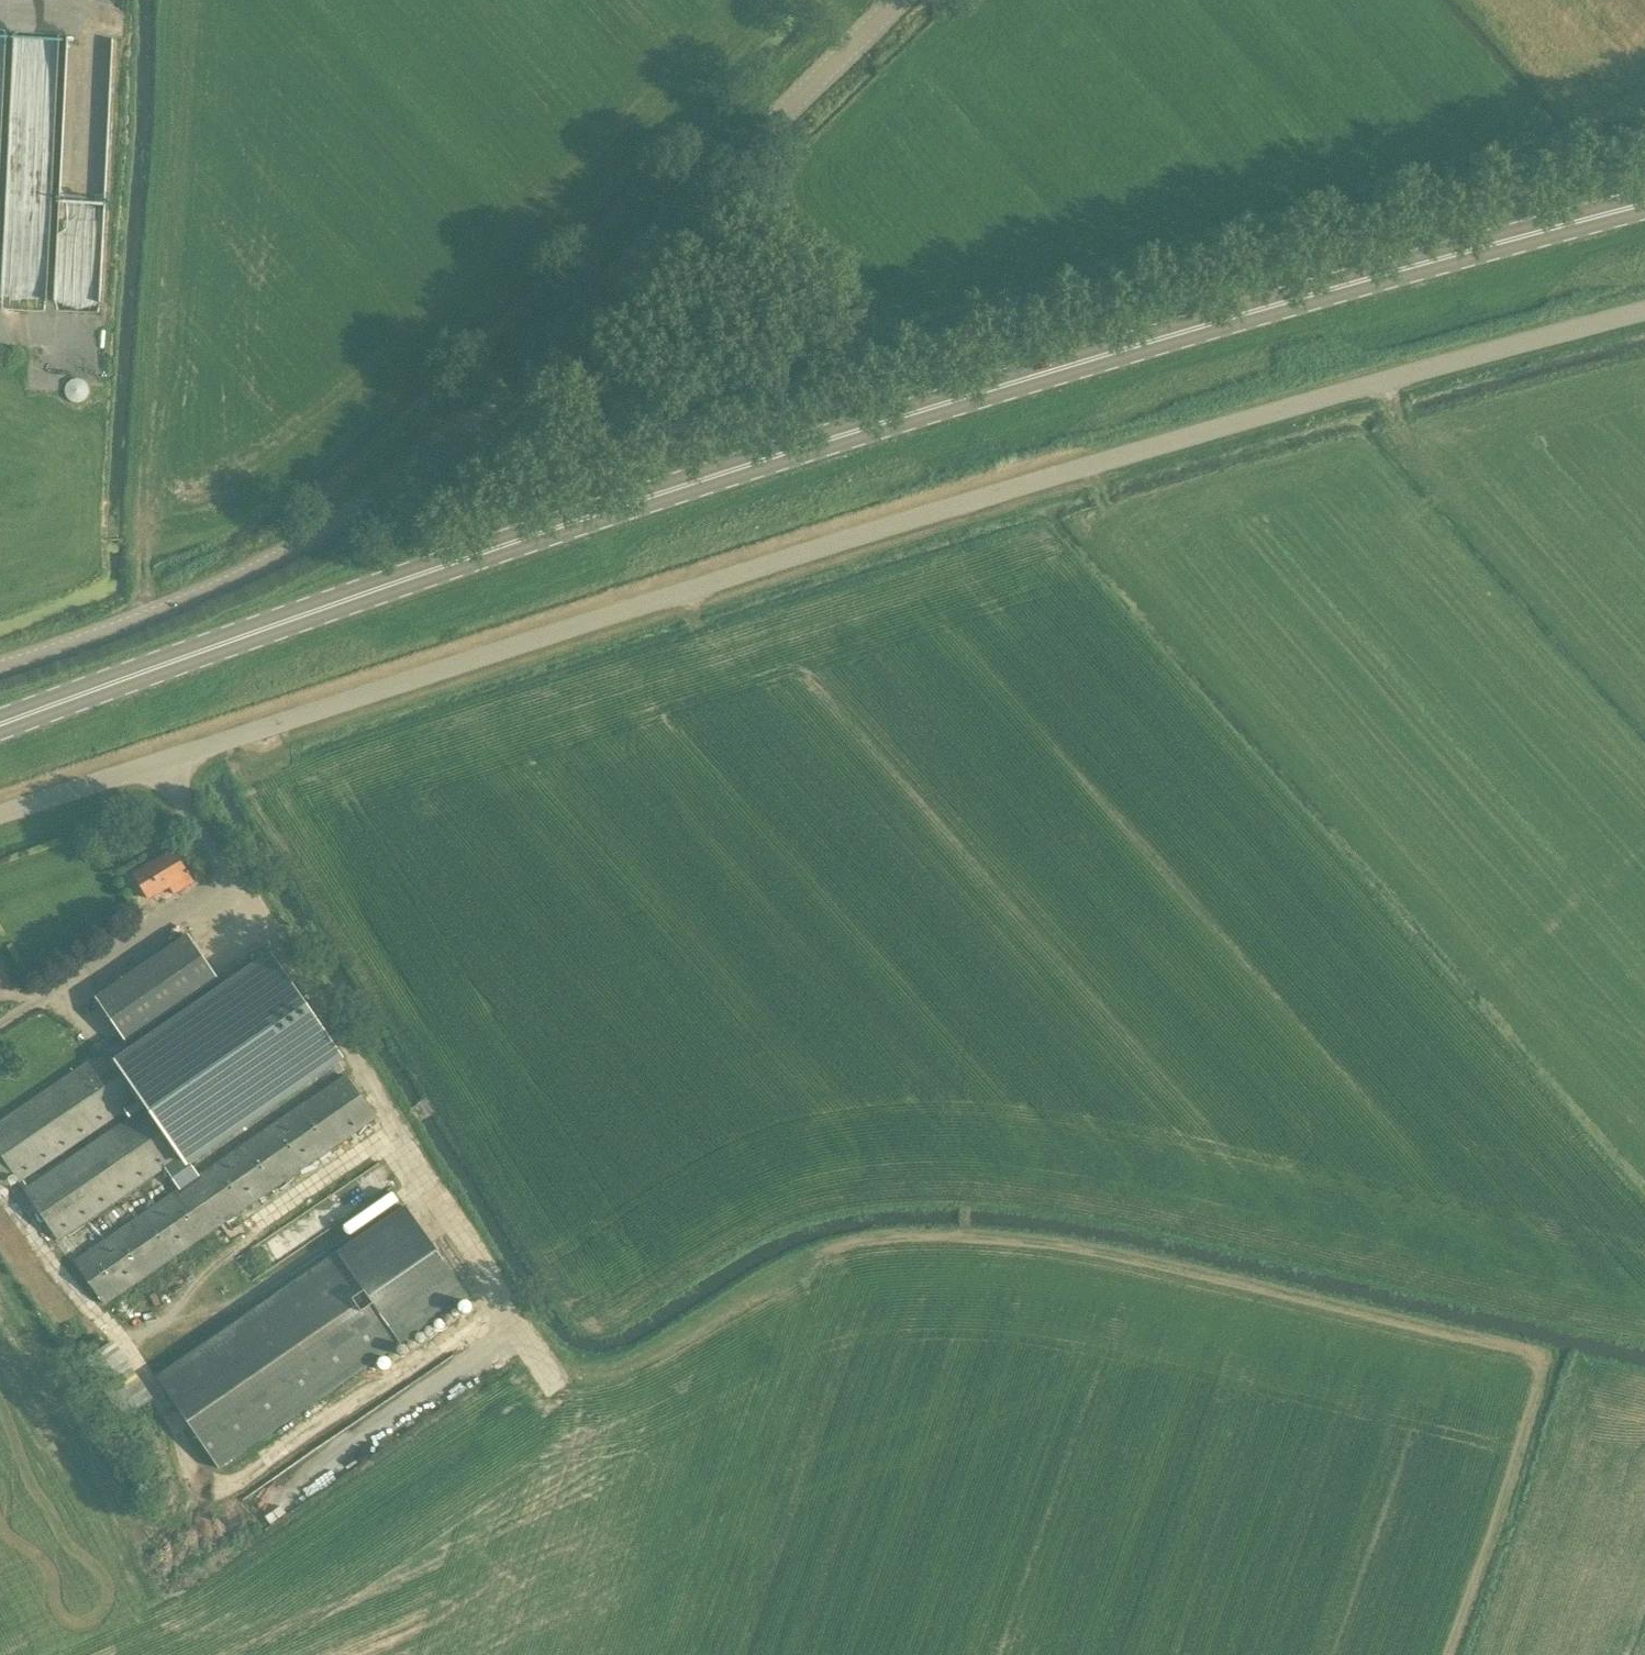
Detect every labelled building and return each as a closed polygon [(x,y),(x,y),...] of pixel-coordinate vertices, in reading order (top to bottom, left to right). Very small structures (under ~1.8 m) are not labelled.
[(1,275),(3,276),(23,277),(46,289),(48,265),(61,305),(100,307),(102,258),(55,255),(67,33),(26,31),(5,69),(7,36),(0,36),(0,125),(10,122),(0,141),(0,184),(4,183),(3,214),(0,214),(0,229),(52,232),(0,248),(0,275),(1,275)] [(82,380),(66,383),(68,400),(84,398),(82,380)] [(175,893),(193,882),(174,849),(134,873),(149,898),(170,886),(175,893)] [(218,978),(187,932),(95,996),(126,1042),(218,978)] [(338,1145),(378,1118),(346,1072),(240,1145),(198,1174),(188,1159),(338,1055),(266,951),(127,1047),(121,1038),(110,1046),(0,1120),(0,1153),(20,1183),(124,1112),(128,1118),(87,1145),(23,1189),(60,1242),(164,1170),(177,1190),(73,1260),(105,1306),(338,1145)] [(218,1471),(467,1300),(404,1209),(156,1380),(218,1471)]
